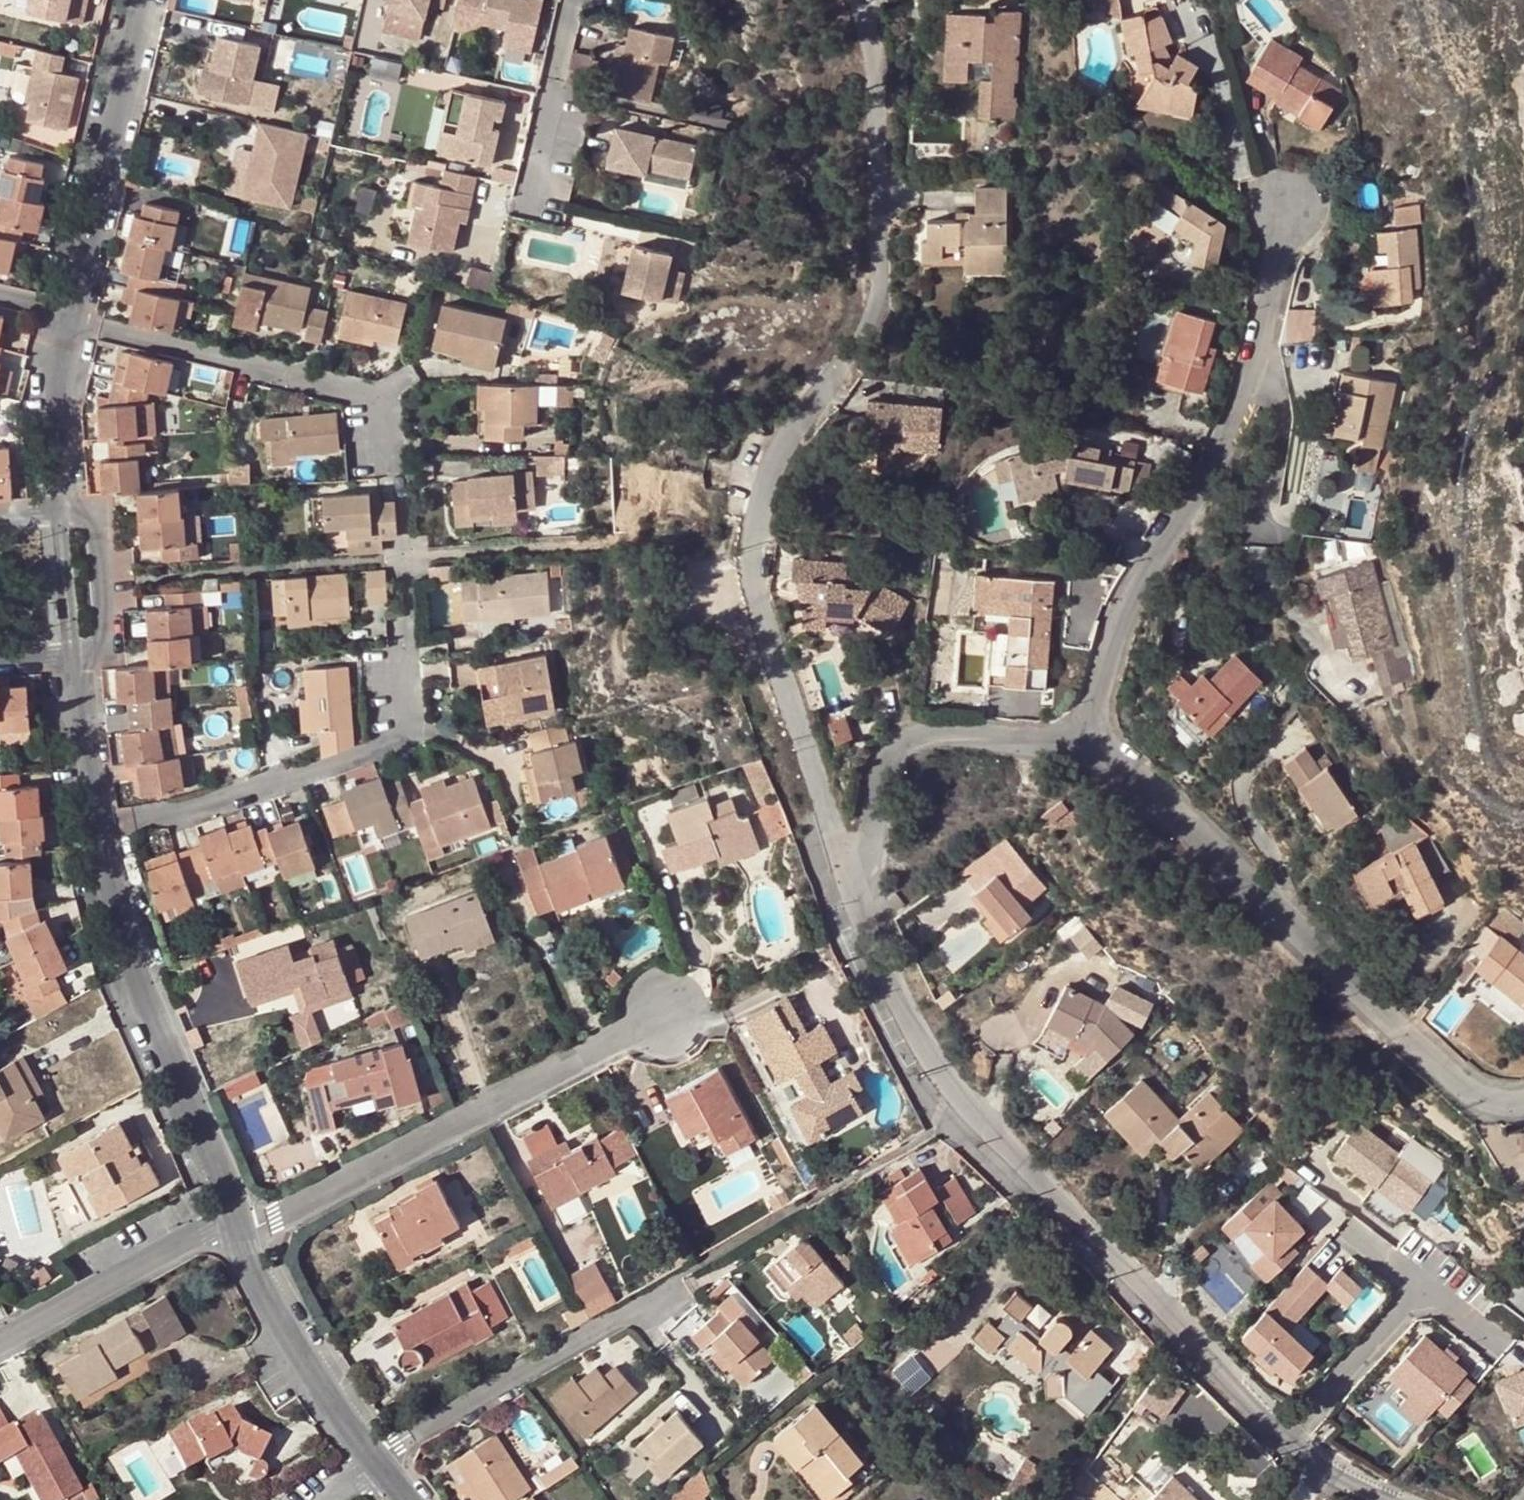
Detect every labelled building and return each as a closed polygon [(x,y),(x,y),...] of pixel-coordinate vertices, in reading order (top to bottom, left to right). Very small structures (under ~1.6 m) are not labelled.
[(67,19),(71,0),(32,0),(30,11),(67,19)] [(67,19),(73,21),(78,0),(71,0),(67,19)] [(168,7),(176,9),(178,0),(170,0),(168,7)] [(390,8),(412,13),(427,16),(429,2),(446,6),(448,0),(391,0),(390,8)] [(462,6),(485,12),(483,21),(507,27),(504,42),(533,49),(544,0),(463,0),(462,6)] [(1113,0),(1082,0),(1081,7),(1116,20),(1114,6),(1113,0)] [(485,12),(462,6),(457,28),(480,34),(483,21),(485,12)] [(410,21),(412,13),(390,8),(388,16),(410,21)] [(983,21),(983,15),(946,14),(943,80),(966,81),(966,61),(990,61),(990,80),(979,80),(978,117),(1014,118),(1014,97),(1012,97),(1013,84),(1017,84),(1019,13),(993,12),(994,21),(983,21)] [(1153,111),(1170,116),(1173,102),(1193,103),(1197,90),(1186,82),(1197,64),(1177,52),(1172,58),(1164,44),(1171,42),(1159,14),(1142,19),(1140,13),(1116,20),(1125,54),(1131,53),(1137,74),(1148,71),(1150,76),(1141,93),(1155,104),(1153,111)] [(677,35),(634,25),(630,43),(627,53),(618,50),(608,91),(653,101),(663,60),(671,62),(677,35)] [(250,103),(264,44),(223,34),(216,65),(209,64),(203,92),(250,103)] [(1271,38),(1251,70),(1272,85),(1268,91),(1298,111),(1297,113),(1319,128),(1333,106),(1311,92),(1319,79),(1297,65),(1302,57),(1271,38)] [(26,46),(1,40),(0,45),(0,53),(17,57),(18,52),(25,54),(26,46)] [(618,50),(627,53),(630,43),(621,41),(618,50)] [(42,68),(33,106),(29,124),(67,133),(79,76),(62,72),(67,55),(39,49),(35,67),(42,68)] [(575,50),(568,81),(589,86),(593,72),(596,58),(597,55),(575,50)] [(593,72),(600,73),(603,59),(596,58),(593,72)] [(379,59),(377,72),(402,76),(404,62),(379,59)] [(26,104),(33,106),(42,68),(35,67),(26,104)] [(1246,77),(1268,91),(1272,85),(1251,70),(1246,77)] [(449,101),(457,104),(445,152),(491,162),(505,99),(452,87),(449,101)] [(1153,111),(1155,104),(1141,93),(1133,107),(1153,111)] [(445,152),(457,104),(449,101),(438,151),(445,152)] [(1193,103),(1173,102),(1170,116),(1189,120),(1193,103)] [(245,196),(292,206),(310,131),(263,121),(245,196)] [(699,145),(618,128),(609,165),(645,173),(647,167),(691,177),(699,145)] [(6,174),(0,197),(0,198),(4,199),(41,207),(47,183),(42,182),(46,167),(14,160),(10,175),(6,174)] [(459,219),(461,206),(470,208),(477,175),(443,167),(439,183),(427,180),(421,205),(415,204),(406,238),(452,249),(459,219)] [(689,188),(691,177),(647,167),(645,173),(645,179),(689,188)] [(183,184),(164,178),(161,188),(181,193),(183,184)] [(411,204),(415,204),(421,205),(427,180),(417,178),(411,204)] [(1172,226),(1193,241),(1190,261),(1215,265),(1221,224),(1158,181),(1138,210),(1140,212),(1168,231),(1172,226)] [(1005,274),(1004,187),(974,187),(974,212),(967,212),(967,219),(925,220),(926,239),(920,239),(919,261),(941,261),(941,242),(964,242),(964,274),(1005,274)] [(0,218),(0,241),(22,246),(25,233),(40,236),(46,208),(41,207),(4,199),(0,218)] [(166,245),(173,247),(180,211),(147,204),(144,217),(135,215),(130,238),(166,245)] [(467,220),(470,208),(461,206),(459,219),(467,220)] [(1418,225),(1417,206),(1392,208),(1393,227),(1418,225)] [(1144,250),(1162,241),(1168,231),(1140,212),(1124,236),(1144,250)] [(130,238),(135,215),(129,213),(124,236),(130,238)] [(511,213),(508,230),(520,233),(524,216),(511,213)] [(1418,266),(1416,230),(1376,233),(1377,251),(1384,250),(1385,268),(1369,269),(1372,305),(1412,302),(1412,290),(1409,267),(1418,266)] [(235,249),(242,250),(246,233),(239,231),(235,249)] [(129,285),(164,292),(167,278),(160,276),(166,245),(130,238),(123,269),(132,271),(129,285)] [(13,259),(19,261),(22,246),(0,241),(0,273),(10,275),(13,259)] [(638,243),(626,289),(680,301),(688,270),(669,266),(673,250),(638,243)] [(16,277),(19,261),(13,259),(10,275),(16,277)] [(1418,266),(1409,267),(1412,290),(1420,290),(1418,266)] [(467,286),(492,294),(498,275),(473,267),(467,286)] [(268,285),(270,275),(247,269),(245,280),(268,285)] [(429,279),(414,274),(413,279),(412,284),(426,288),(429,279)] [(260,330),(261,324),(263,317),(272,319),(305,327),(315,285),(270,275),(268,285),(245,280),(239,307),(235,324),(260,330)] [(224,279),(220,295),(229,297),(232,281),(224,279)] [(175,328),(178,311),(181,295),(164,292),(129,285),(126,302),(134,304),(132,318),(175,328)] [(353,293),(342,339),(359,343),(360,336),(378,340),(402,346),(411,306),(353,293)] [(181,295),(178,311),(192,315),(196,298),(181,295)] [(1279,343),(1313,340),(1313,308),(1287,309),(1279,343)] [(448,309),(438,351),(448,353),(469,358),(470,354),(503,362),(512,325),(448,309)] [(520,319),(533,324),(537,314),(524,309),(520,319)] [(315,310),(308,341),(324,344),(331,315),(315,310)] [(1163,381),(1201,392),(1212,356),(1203,354),(1206,346),(1213,321),(1175,310),(1162,354),(1170,357),(1163,381)] [(272,319),(263,317),(261,324),(271,326),(272,319)] [(378,340),(360,336),(359,343),(376,347),(378,340)] [(1203,354),(1212,356),(1215,349),(1206,346),(1203,354)] [(176,362),(132,352),(132,353),(122,351),(115,383),(149,390),(169,394),(176,362)] [(469,358),(468,364),(467,367),(501,374),(503,362),(470,354),(469,358)] [(1170,357),(1162,354),(1154,378),(1163,381),(1170,357)] [(1,369),(0,375),(0,397),(10,399),(13,384),(7,382),(9,371),(1,369)] [(1341,372),(1333,409),(1342,412),(1338,434),(1360,438),(1353,470),(1373,474),(1392,383),(1341,372)] [(138,405),(146,405),(149,390),(115,383),(114,383),(109,406),(98,407),(101,441),(110,440),(125,439),(140,437),(138,405)] [(486,438),(494,438),(492,404),(503,403),(502,383),(482,384),(486,438)] [(503,403),(492,404),(494,438),(528,437),(527,422),(542,422),(540,383),(502,383),(503,403)] [(562,383),(540,383),(542,422),(557,422),(563,422),(562,383)] [(917,439),(920,405),(866,400),(865,414),(864,425),(878,426),(874,469),(899,471),(902,438),(917,439)] [(1342,412),(1333,409),(1328,432),(1338,434),(1342,412)] [(850,430),(864,425),(865,414),(847,419),(850,430)] [(337,417),(262,422),(264,440),(266,441),(274,440),(275,458),(276,464),(292,464),(291,455),(320,453),(340,452),(337,417)] [(577,459),(576,422),(563,422),(557,422),(558,459),(569,459),(577,459)] [(110,448),(125,447),(125,439),(110,440),(110,448)] [(275,458),(274,440),(266,441),(266,458),(275,458)] [(1068,440),(1008,453),(1018,501),(1056,492),(1052,471),(1064,468),(1061,479),(1126,493),(1126,501),(1140,504),(1149,463),(1110,455),(1111,449),(1080,443),(1080,448),(1069,447),(1068,440)] [(125,447),(110,448),(112,460),(102,461),(104,493),(115,493),(140,491),(143,491),(140,460),(148,459),(147,445),(125,447)] [(15,490),(11,449),(0,450),(0,492),(15,490)] [(320,453),(291,455),(292,464),(321,462),(320,453)] [(1008,453),(993,456),(1003,505),(1018,501),(1008,453)] [(558,459),(542,459),(542,479),(569,479),(569,459),(558,459)] [(459,518),(496,515),(497,521),(497,527),(522,525),(521,513),(540,511),(537,475),(474,480),(474,483),(456,485),(459,518)] [(202,480),(192,480),(192,488),(202,487),(202,480)] [(143,520),(184,517),(183,497),(181,489),(143,491),(140,491),(143,520)] [(353,554),(387,551),(386,538),(402,537),(400,503),(385,504),(375,505),(374,494),(328,498),(330,530),(352,529),(353,547),(353,554)] [(375,505),(385,504),(385,494),(374,494),(375,505)] [(192,516),(190,496),(183,497),(184,517),(187,517),(192,516)] [(187,517),(187,531),(203,530),(203,515),(192,516),(187,517)] [(478,527),(478,523),(497,521),(496,515),(459,518),(460,528),(478,527)] [(188,538),(187,531),(187,517),(184,517),(143,520),(145,542),(165,540),(166,555),(201,552),(200,536),(188,538)] [(352,529),(330,530),(331,549),(353,547),(352,529)] [(235,562),(247,561),(246,542),(233,543),(235,562)] [(1178,555),(1170,567),(1176,570),(1183,557),(1178,555)] [(826,609),(847,611),(888,635),(908,601),(874,581),(875,577),(845,574),(846,562),(793,558),(792,578),(804,579),(800,625),(824,628),(826,609)] [(1378,585),(1371,561),(1316,577),(1321,596),(1331,593),(1339,626),(1343,625),(1348,643),(1352,658),(1372,653),(1395,647),(1378,585)] [(565,565),(555,565),(556,579),(566,578),(565,565)] [(459,566),(434,568),(435,581),(435,582),(460,580),(459,566)] [(373,605),(391,603),(391,584),(389,572),(371,573),(373,605)] [(291,617),(292,623),(321,620),(355,618),(352,574),(288,579),(288,588),(290,598),(291,617)] [(555,617),(552,574),(466,580),(468,623),(486,621),(487,621),(486,613),(516,611),(517,619),(555,617)] [(988,683),(1046,687),(1052,580),(976,574),(972,630),(989,631),(988,683)] [(278,590),(288,588),(288,579),(277,580),(278,590)] [(1378,585),(1395,647),(1404,645),(1406,644),(1388,582),(1378,585)] [(192,635),(197,634),(195,606),(205,605),(203,590),(171,592),(169,593),(170,605),(150,607),(153,638),(192,635)] [(279,617),(291,617),(290,598),(278,598),(279,617)] [(486,613),(487,621),(517,619),(516,611),(486,613)] [(322,628),(321,620),(292,623),(293,630),(322,628)] [(578,622),(562,624),(564,639),(578,637),(580,637),(578,622)] [(1348,643),(1343,625),(1339,626),(1329,628),(1334,646),(1348,643)] [(197,634),(192,635),(194,651),(204,649),(202,634),(197,634)] [(171,664),(195,663),(194,651),(192,635),(153,638),(155,665),(157,665),(171,664)] [(1179,693),(1175,698),(1201,725),(1215,739),(1234,719),(1229,714),(1261,680),(1234,654),(1232,642),(1226,643),(1220,643),(1214,643),(1207,641),(1201,639),(1204,669),(1191,682),(1180,670),(1168,683),(1179,693)] [(1404,645),(1395,647),(1372,653),(1375,664),(1407,655),(1404,645)] [(1375,664),(1382,689),(1404,683),(1413,681),(1407,655),(1375,664)] [(485,670),(490,702),(506,699),(511,723),(546,718),(562,716),(552,660),(485,670)] [(171,664),(157,665),(159,698),(173,697),(171,664)] [(132,701),(133,715),(174,712),(173,697),(159,698),(157,665),(155,665),(129,667),(118,667),(121,702),(132,701)] [(350,668),(310,671),(311,699),(314,731),(324,731),(326,758),(357,747),(350,668)] [(31,728),(28,685),(12,686),(11,677),(0,677),(0,730),(31,728)] [(1407,693),(1404,683),(1382,689),(1384,698),(1407,693)] [(242,706),(252,706),(250,686),(240,687),(242,706)] [(1201,725),(1175,698),(1166,707),(1192,734),(1201,725)] [(307,732),(314,731),(311,699),(305,699),(307,732)] [(494,726),(511,723),(506,699),(490,702),(494,726)] [(912,717),(914,706),(903,704),(901,723),(904,721),(908,719),(912,717)] [(252,706),(242,706),(244,721),(255,720),(253,706),(252,706)] [(124,733),(130,765),(167,759),(169,758),(163,727),(175,726),(174,712),(133,715),(134,731),(124,733)] [(562,716),(546,718),(549,734),(571,728),(570,715),(562,716)] [(847,717),(830,722),(837,745),(854,739),(847,717)] [(181,756),(175,726),(163,727),(169,758),(181,756)] [(31,728),(0,730),(0,747),(33,744),(31,728)] [(545,781),(538,783),(542,802),(582,793),(579,775),(589,772),(582,743),(576,745),(571,728),(549,734),(538,737),(543,752),(538,753),(541,766),(545,781)] [(1299,785),(1305,781),(1336,824),(1357,809),(1325,766),(1322,769),(1305,748),(1283,763),(1299,785)] [(182,756),(186,777),(198,774),(195,754),(182,756)] [(167,759),(130,765),(133,781),(143,779),(146,796),(188,789),(186,777),(182,756),(181,756),(169,758),(167,759)] [(761,758),(743,764),(763,808),(779,801),(761,758)] [(1169,771),(1185,787),(1192,780),(1176,764),(1169,771)] [(541,766),(534,768),(538,783),(545,781),(541,766)] [(481,769),(483,777),(494,774),(493,771),(487,768),(481,769)] [(533,804),(542,802),(538,783),(534,768),(525,770),(533,804)] [(42,817),(39,789),(21,790),(20,777),(2,779),(0,779),(0,821),(42,817)] [(348,789),(351,800),(362,827),(378,822),(382,834),(404,827),(419,822),(412,803),(404,780),(390,785),(387,777),(348,789)] [(426,798),(412,803),(419,822),(423,833),(428,848),(429,849),(494,826),(477,777),(450,787),(447,780),(422,789),(426,798)] [(1336,824),(1305,781),(1299,785),(1331,828),(1336,824)] [(668,795),(673,808),(697,801),(692,788),(668,795)] [(671,873),(717,856),(714,849),(753,837),(744,811),(736,813),(731,800),(710,806),(707,799),(668,814),(679,845),(662,850),(671,873)] [(345,833),(362,827),(351,800),(334,805),(345,833)] [(494,803),(502,823),(509,821),(502,800),(494,803)] [(793,833),(779,801),(763,808),(758,811),(773,842),(793,833)] [(1390,853),(1413,841),(1426,835),(1399,812),(1378,831),(1390,853)] [(2,844),(5,844),(7,859),(15,858),(31,857),(43,856),(41,843),(46,842),(44,817),(42,817),(0,821),(0,824),(2,844)] [(288,824),(286,820),(269,826),(281,861),(287,876),(320,864),(304,818),(288,824)] [(494,826),(503,850),(516,845),(509,821),(502,823),(494,826)] [(243,866),(245,873),(281,861),(269,826),(257,830),(254,824),(231,832),(243,866)] [(219,881),(217,877),(243,866),(231,832),(229,826),(202,836),(207,849),(193,854),(205,887),(219,881)] [(407,836),(404,827),(382,834),(385,843),(407,836)] [(577,845),(578,849),(538,864),(532,849),(515,855),(539,915),(555,909),(556,913),(597,898),(594,891),(622,880),(620,874),(612,855),(625,850),(617,829),(577,845)] [(430,876),(437,874),(432,859),(429,849),(428,848),(423,833),(416,836),(430,876)] [(1426,835),(1413,841),(1433,879),(1449,873),(1426,835)] [(444,854),(450,869),(491,855),(500,851),(494,836),(444,854)] [(714,849),(717,856),(720,865),(758,853),(753,837),(714,849)] [(1010,888),(1032,870),(1006,839),(982,856),(996,874),(976,890),(1010,928),(1030,912),(1023,904),(1010,888)] [(1433,879),(1413,841),(1390,853),(1355,870),(1372,903),(1402,887),(1406,894),(1416,913),(1442,900),(1433,879)] [(625,850),(612,855),(620,874),(632,869),(625,850)] [(152,879),(163,909),(178,903),(195,898),(193,892),(205,887),(193,854),(149,869),(152,879)] [(960,872),(976,890),(996,874),(982,856),(960,872)] [(34,897),(31,863),(15,864),(0,866),(0,920),(5,919),(36,911),(40,910),(34,897)] [(1032,870),(1010,888),(1023,904),(1045,885),(1032,870)] [(622,880),(594,891),(597,898),(625,887),(622,880)] [(1402,887),(1372,903),(1375,910),(1406,894),(1402,887)] [(475,891),(406,915),(421,957),(460,942),(491,932),(475,891)] [(896,911),(904,905),(896,893),(887,899),(896,911)] [(200,910),(195,898),(178,903),(183,917),(200,910)] [(1476,966),(1523,1004),(1523,953),(1501,935),(1515,917),(1505,909),(1492,911),(1483,924),(1492,931),(1469,961),(1476,966)] [(5,919),(10,942),(18,962),(57,944),(46,923),(40,926),(36,911),(5,919)] [(495,942),(491,932),(460,942),(464,953),(495,942)] [(224,940),(227,949),(241,944),(237,933),(223,937),(224,940)] [(227,949),(224,940),(212,944),(215,954),(227,949)] [(288,945),(236,962),(249,998),(298,982),(307,1001),(349,987),(349,985),(362,981),(351,946),(338,951),(333,940),(310,947),(312,955),(294,961),(288,945)] [(29,988),(23,991),(31,1006),(63,988),(58,977),(69,969),(57,944),(18,962),(29,988)] [(1476,966),(1469,961),(1456,976),(1463,982),(1476,966)] [(615,970),(606,978),(616,987),(623,979),(615,970)] [(1067,986),(1048,1025),(1075,1039),(1082,1031),(1098,1047),(1090,1055),(1079,1065),(1091,1077),(1132,1035),(1106,1006),(1067,986)] [(36,1017),(68,1000),(63,988),(31,1006),(36,1017)] [(418,1018),(410,998),(383,1010),(389,1024),(392,1030),(418,1018)] [(822,1025),(805,1034),(786,999),(745,1021),(778,1083),(793,1075),(805,1096),(789,1104),(810,1142),(862,1115),(851,1096),(860,1092),(851,1073),(830,1083),(818,1062),(835,1052),(822,1025)] [(1422,1003),(1414,1013),(1420,1018),(1428,1008),(1422,1003)] [(287,1007),(280,1009),(283,1019),(289,1017),(287,1007)] [(369,1032),(389,1024),(383,1010),(364,1019),(369,1032)] [(303,1048),(314,1043),(305,1024),(293,1027),(303,1048)] [(1075,1039),(1048,1025),(1044,1032),(1090,1055),(1098,1047),(1082,1031),(1075,1039)] [(317,1132),(334,1127),(329,1111),(332,1110),(329,1099),(374,1086),(376,1092),(392,1088),(397,1104),(419,1098),(408,1058),(405,1059),(401,1043),(331,1062),(336,1078),(304,1087),(317,1132)] [(6,1138),(43,1118),(37,1106),(47,1101),(21,1058),(0,1070),(0,1128),(6,1138)] [(705,1128),(709,1137),(720,1157),(754,1138),(746,1124),(718,1070),(674,1093),(695,1133),(705,1128)] [(261,1085),(254,1072),(222,1087),(229,1100),(261,1085)] [(1244,1129),(1219,1102),(1209,1092),(1180,1118),(1142,1078),(1103,1112),(1122,1134),(1132,1126),(1152,1148),(1158,1142),(1173,1158),(1182,1150),(1195,1163),(1218,1143),(1223,1149),(1244,1129)] [(1209,1092),(1219,1102),(1227,1094),(1217,1084),(1209,1092)] [(374,1086),(329,1099),(332,1110),(373,1099),(376,1109),(397,1104),(392,1088),(376,1092),(374,1086)] [(695,1133),(674,1093),(666,1097),(692,1146),(709,1137),(705,1128),(695,1133)] [(67,1180),(88,1218),(156,1181),(145,1160),(140,1163),(135,1153),(132,1155),(128,1147),(131,1144),(120,1122),(57,1156),(69,1178),(67,1180)] [(521,1138),(531,1158),(556,1145),(559,1143),(549,1124),(521,1138)] [(1355,1124),(1332,1154),(1374,1185),(1360,1203),(1391,1227),(1400,1218),(1414,1227),(1435,1202),(1420,1193),(1432,1176),(1399,1151),(1395,1155),(1355,1124)] [(1143,1156),(1152,1148),(1132,1126),(1122,1134),(1143,1156)] [(575,1183),(579,1192),(616,1174),(613,1168),(637,1155),(623,1128),(599,1140),(597,1137),(570,1151),(561,1155),(556,1145),(531,1158),(526,1160),(545,1198),(575,1183)] [(786,1171),(794,1167),(780,1140),(772,1144),(786,1171)] [(565,1141),(559,1143),(556,1145),(561,1155),(570,1151),(565,1141)] [(1201,1170),(1223,1149),(1218,1143),(1195,1163),(1201,1170)] [(1297,1178),(1284,1167),(1276,1174),(1289,1187),(1297,1178)] [(890,1223),(899,1242),(909,1262),(937,1247),(932,1239),(946,1231),(936,1211),(932,1214),(926,1205),(929,1202),(932,1203),(938,1199),(922,1168),(908,1176),(894,1182),(889,1185),(905,1216),(898,1219),(890,1223)] [(889,1175),(894,1182),(908,1176),(904,1168),(889,1175)] [(956,1177),(939,1187),(958,1224),(977,1215),(956,1177)] [(391,1253),(405,1246),(412,1259),(443,1242),(439,1234),(458,1224),(432,1181),(415,1189),(417,1192),(399,1202),(401,1205),(372,1220),(391,1253)] [(1268,1182),(1220,1227),(1230,1239),(1243,1227),(1264,1250),(1249,1265),(1265,1282),(1295,1253),(1287,1243),(1301,1230),(1274,1200),(1280,1195),(1268,1182)] [(575,1183),(545,1198),(549,1207),(579,1192),(575,1183)] [(898,1219),(905,1216),(889,1185),(882,1188),(898,1219)] [(774,1212),(788,1204),(782,1193),(767,1201),(774,1212)] [(936,1211),(932,1203),(929,1202),(926,1205),(932,1214),(936,1211)] [(951,1240),(946,1231),(932,1239),(937,1247),(951,1240)] [(502,1250),(507,1260),(531,1248),(525,1237),(502,1250)] [(899,1242),(890,1246),(901,1266),(909,1262),(899,1242)] [(796,1245),(763,1272),(783,1295),(787,1292),(797,1302),(803,1297),(811,1306),(820,1305),(842,1286),(809,1246),(806,1244),(804,1243),(801,1243),(798,1244),(796,1245)] [(412,1259),(405,1246),(391,1253),(398,1266),(412,1259)] [(1201,1246),(1191,1255),(1197,1262),(1207,1253),(1201,1246)] [(1,1264),(13,1271),(18,1261),(5,1255),(1,1264)] [(566,1278),(581,1304),(607,1290),(592,1264),(566,1278)] [(1305,1264),(1240,1334),(1286,1376),(1309,1352),(1284,1328),(1280,1324),(1318,1276),(1305,1264)] [(933,1265),(923,1272),(928,1278),(938,1270),(933,1265)] [(43,1266),(30,1275),(39,1286),(51,1278),(43,1266)] [(1338,1269),(1325,1283),(1324,1283),(1326,1285),(1344,1302),(1358,1287),(1338,1269)] [(1318,1276),(1280,1324),(1284,1328),(1326,1285),(1324,1283),(1325,1283),(1318,1276)] [(470,1293),(464,1283),(389,1322),(402,1346),(400,1348),(397,1351),(396,1354),(395,1357),(395,1360),(396,1363),(398,1366),(400,1369),(403,1370),(406,1371),(410,1371),(413,1370),(416,1369),(418,1367),(422,1364),(469,1339),(472,1344),(492,1334),(489,1329),(506,1320),(488,1284),(470,1293)] [(614,1302),(607,1290),(581,1304),(588,1317),(614,1302)] [(1066,1395),(1073,1387),(1094,1405),(1112,1384),(1094,1368),(1110,1348),(1091,1330),(1070,1352),(1064,1359),(1056,1352),(1062,1345),(1072,1334),(1072,1330),(1070,1325),(1068,1323),(1066,1321),(1063,1320),(1059,1320),(1056,1321),(1054,1323),(1052,1324),(1041,1337),(1020,1318),(1032,1305),(1016,1291),(1003,1306),(1010,1313),(995,1328),(988,1321),(974,1335),(991,1351),(1001,1339),(1009,1346),(1007,1348),(1022,1360),(1026,1356),(1041,1368),(1037,1373),(1042,1377),(1046,1396),(1066,1395)] [(139,1309),(148,1325),(160,1346),(184,1333),(163,1295),(139,1309)] [(570,1327),(588,1317),(581,1304),(562,1314),(570,1327)] [(132,1333),(148,1325),(139,1309),(123,1318),(132,1333)] [(690,1336),(701,1348),(710,1340),(718,1349),(731,1362),(724,1368),(741,1387),(769,1362),(753,1344),(755,1342),(734,1318),(729,1323),(718,1312),(690,1336)] [(96,1342),(79,1351),(56,1363),(76,1398),(115,1378),(111,1370),(143,1352),(132,1333),(123,1318),(92,1334),(96,1342)] [(75,1343),(79,1351),(96,1342),(92,1334),(75,1343)] [(1423,1335),(1386,1374),(1407,1393),(1428,1412),(1433,1405),(1444,1416),(1472,1386),(1461,1376),(1464,1372),(1452,1361),(1441,1352),(1423,1335)] [(425,1369),(472,1344),(469,1339),(422,1364),(425,1369)] [(1070,1352),(1062,1345),(1056,1352),(1064,1359),(1070,1352)] [(1445,1347),(1441,1352),(1452,1361),(1456,1357),(1445,1347)] [(724,1368),(731,1362),(718,1349),(710,1356),(722,1370),(724,1368)] [(1022,1360),(1037,1373),(1041,1368),(1026,1356),(1022,1360)] [(594,1369),(575,1384),(552,1405),(579,1437),(633,1394),(612,1369),(603,1378),(594,1369)] [(1495,1382),(1511,1425),(1523,1420),(1523,1371),(1495,1382)] [(1155,1377),(1140,1402),(1168,1419),(1183,1394),(1155,1377)] [(547,1398),(552,1405),(575,1384),(570,1379),(547,1398)] [(1094,1405),(1073,1387),(1066,1395),(1086,1414),(1094,1405)] [(1171,1417),(1187,1426),(1202,1399),(1186,1390),(1171,1417)] [(1417,1423),(1428,1412),(1407,1393),(1397,1404),(1417,1423)] [(941,1406),(933,1398),(921,1411),(929,1419),(941,1406)] [(848,1472),(861,1462),(812,1404),(772,1438),(795,1466),(800,1462),(829,1496),(852,1476),(848,1472)] [(230,1452),(252,1463),(253,1464),(266,1441),(237,1425),(228,1407),(202,1421),(200,1417),(164,1437),(183,1471),(230,1452)] [(35,1414),(26,1419),(34,1435),(44,1430),(35,1414)] [(674,1415),(633,1450),(659,1481),(700,1446),(674,1415)] [(34,1435),(26,1419),(8,1429),(0,1416),(0,1463),(11,1458),(34,1499),(64,1499),(79,1492),(44,1430),(34,1435)] [(463,1482),(468,1479),(480,1498),(476,1499),(507,1499),(523,1490),(488,1435),(448,1460),(463,1482)] [(567,1457),(535,1476),(542,1488),(575,1467),(567,1457)] [(1005,1486),(999,1487),(1000,1494),(1036,1483),(1044,1472),(1034,1459),(1005,1482),(1005,1486)] [(456,1487),(463,1482),(448,1460),(441,1464),(456,1487)] [(256,1464),(253,1464),(252,1463),(244,1478),(251,1481),(252,1482),(255,1482),(257,1481),(260,1479),(261,1477),(262,1475),(262,1472),(262,1469),(260,1467),(258,1465),(256,1464)] [(711,1492),(704,1469),(669,1498),(671,1499),(701,1499),(711,1492)] [(1147,1499),(1198,1499),(1172,1475),(1147,1499)] [(468,1479),(463,1482),(474,1499),(476,1499),(480,1498),(468,1479)]
